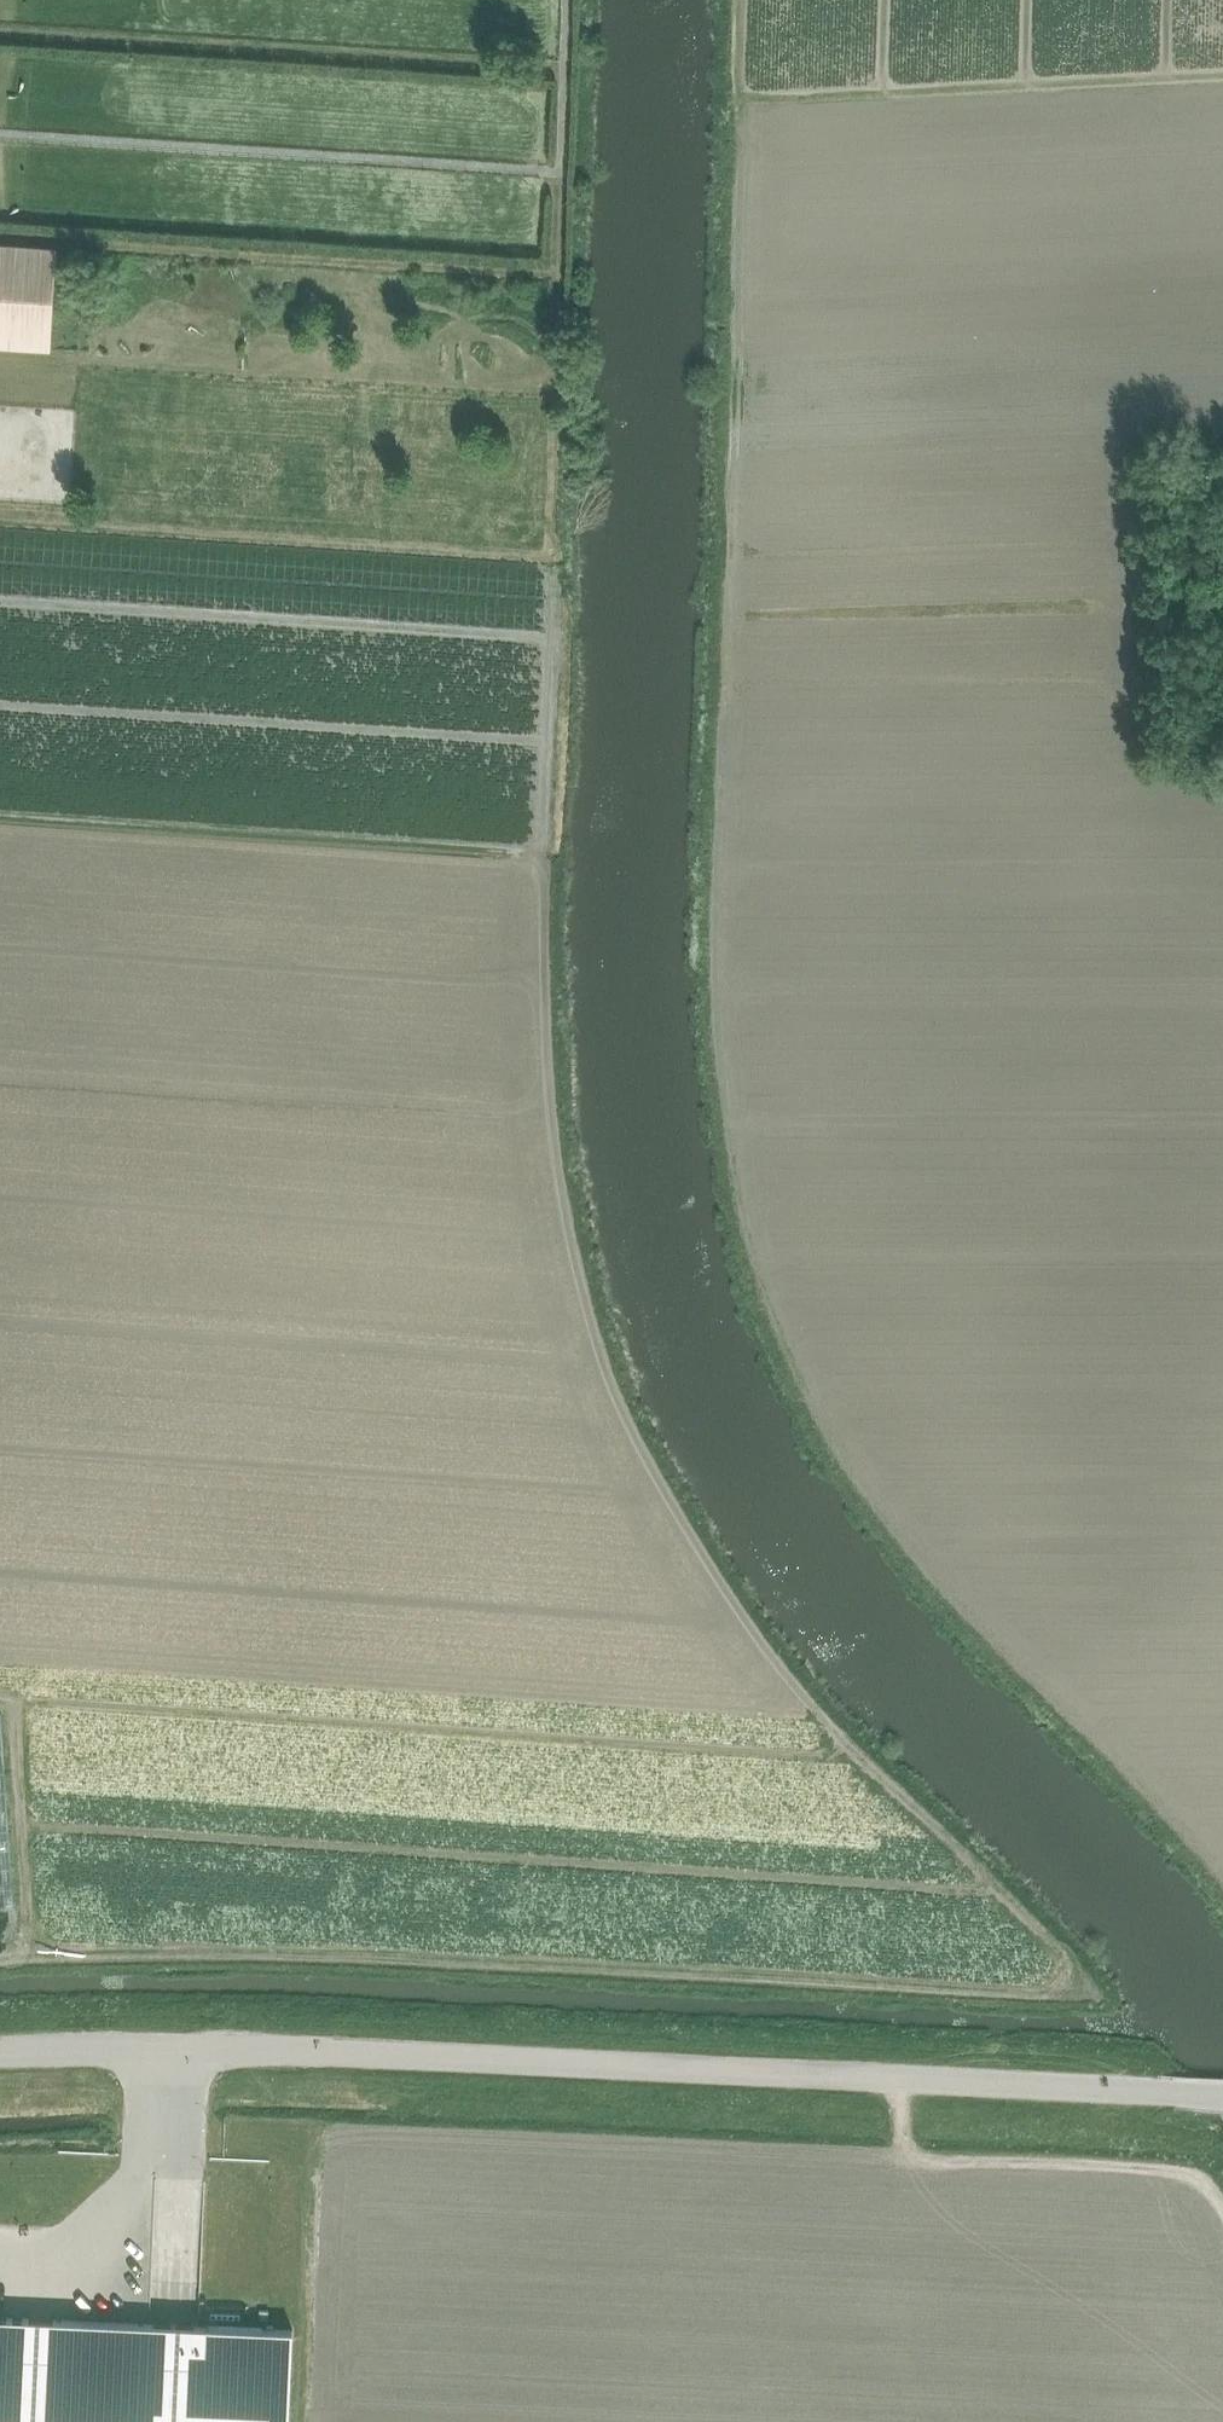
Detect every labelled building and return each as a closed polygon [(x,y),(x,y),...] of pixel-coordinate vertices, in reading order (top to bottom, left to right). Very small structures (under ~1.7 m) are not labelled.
[(51,349),(58,247),(0,243),(0,345),(51,349)] [(14,1908),(0,1711),(0,1909),(14,1908)] [(0,2316),(0,2421),(289,2421),(293,2329),(0,2316)]
